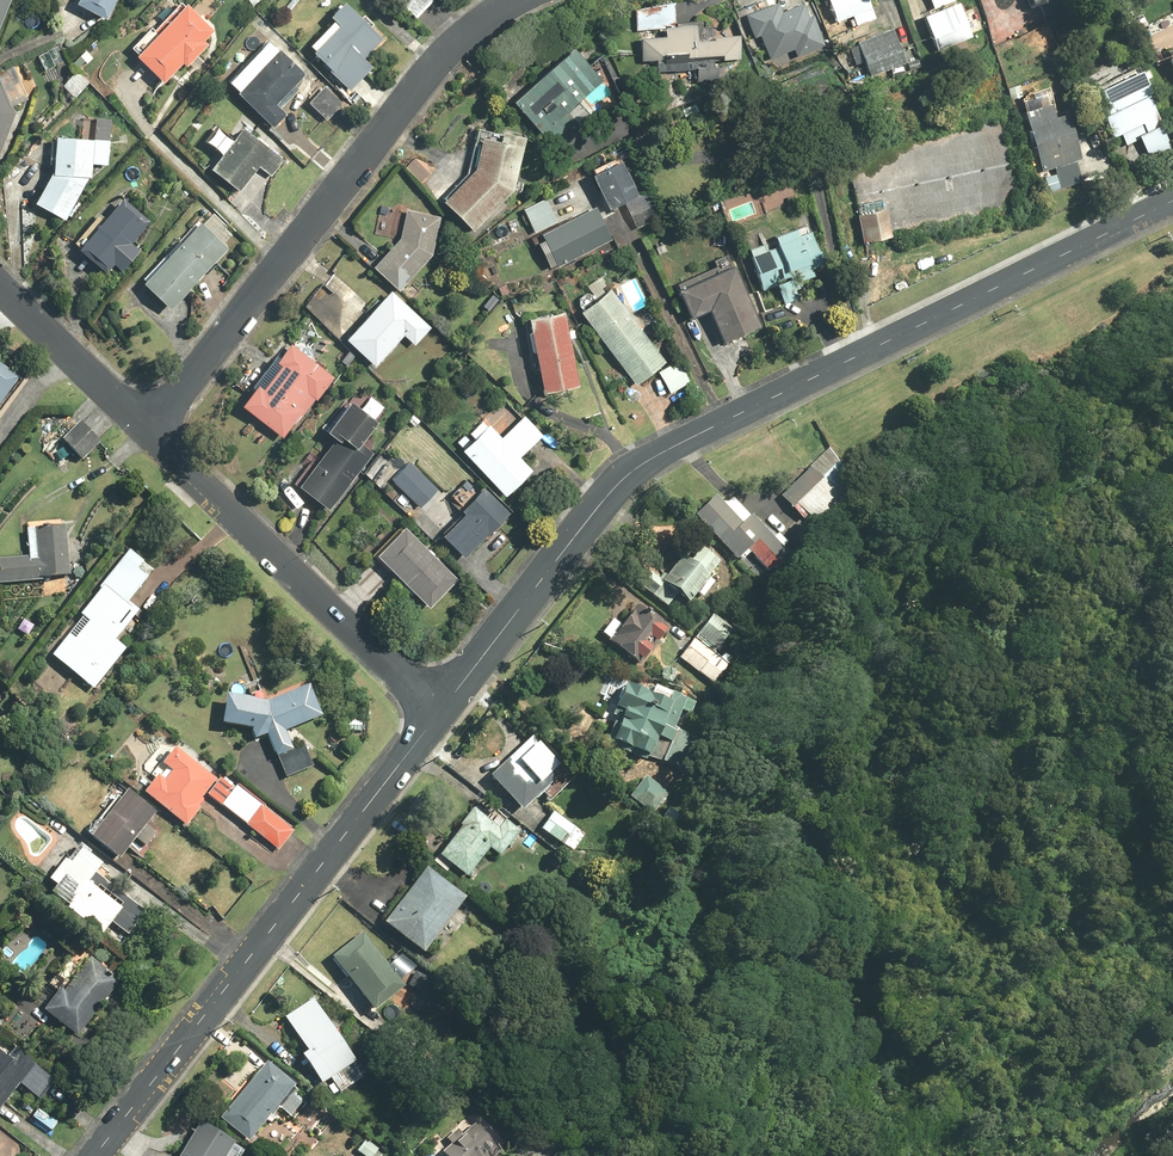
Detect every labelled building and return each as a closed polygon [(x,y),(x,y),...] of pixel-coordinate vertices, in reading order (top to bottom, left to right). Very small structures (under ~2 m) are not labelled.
[(12,0),(0,0),(0,26),(12,0)] [(78,4),(107,20),(117,0),(80,0),(78,4)] [(419,17),(436,0),(402,0),(419,17)] [(870,0),(830,0),(838,22),(849,17),(853,27),(877,18),(870,0)] [(934,9),(957,0),(931,0),(934,9)] [(383,39),(347,3),(332,17),(337,22),(310,50),(351,89),(374,66),(365,57),(383,39)] [(762,36),(770,59),(795,49),(798,55),(824,45),(813,15),(811,16),(806,5),(784,13),(781,3),(747,16),(755,38),(762,36)] [(133,48),(139,54),(137,56),(165,83),(184,63),(187,67),(209,44),(205,41),(215,31),(188,4),(158,35),(151,29),(133,48)] [(959,5),(925,19),(938,51),(972,37),(959,5)] [(667,37),(642,39),(644,72),(697,69),(698,82),(719,81),(718,60),(741,58),(740,36),(697,38),(696,26),(666,27),(667,37)] [(894,28),(849,45),(856,65),(866,62),(871,75),(906,62),(894,28)] [(240,92),(239,93),(274,127),(287,114),(277,105),(307,73),(272,40),(231,82),(240,92)] [(604,81),(576,49),(515,103),(552,144),(594,107),(586,98),(604,81)] [(1154,78),(1150,68),(1143,71),(1139,61),(1089,82),(1113,138),(1123,134),(1128,144),(1142,138),(1151,159),(1172,150),(1172,148),(1152,98),(1154,97),(1147,81),(1154,78)] [(19,109),(30,105),(15,71),(0,78),(0,156),(19,109)] [(1087,158),(1066,99),(1023,114),(1043,173),(1087,158)] [(109,165),(111,119),(83,118),(82,138),(57,136),(56,168),(35,204),(66,221),(92,176),(92,164),(109,165)] [(1003,123),(848,154),(865,240),(1020,209),(1003,123)] [(284,158),(244,128),(212,170),(240,191),(258,167),(271,176),(284,158)] [(477,169),(444,201),(474,231),(519,185),(527,137),(477,129),(475,145),(480,146),(477,169)] [(621,155),(590,170),(610,210),(625,203),(638,229),(669,213),(655,187),(640,194),(621,155)] [(140,250),(133,244),(152,223),(125,198),(107,218),(102,214),(75,244),(107,273),(116,263),(123,270),(140,250)] [(547,198),(524,209),(535,232),(558,220),(547,198)] [(539,244),(551,268),(611,237),(595,206),(541,234),(545,241),(539,244)] [(402,237),(374,267),(400,291),(434,254),(440,216),(406,211),(402,237)] [(171,308),(230,248),(225,243),(235,233),(215,212),(145,282),(171,308)] [(809,224),(748,249),(764,290),(778,284),(787,307),(824,293),(814,267),(824,263),(809,224)] [(725,340),(762,324),(731,253),(714,260),(717,267),(678,284),(692,318),(712,309),(725,340)] [(612,290),(582,313),(638,385),(668,363),(612,290)] [(432,327),(392,291),(347,340),(375,366),(404,335),(415,346),(432,327)] [(531,320),(533,332),(529,333),(533,352),(537,351),(545,393),(579,386),(565,313),(531,320)] [(292,344),(278,363),(282,366),(264,389),(259,386),(244,406),(284,437),(299,417),(302,419),(335,378),(292,344)] [(21,374),(0,359),(0,403),(21,374)] [(678,361),(659,372),(671,391),(690,380),(678,361)] [(378,423),(351,403),(329,433),(337,439),(300,487),(330,510),(373,453),(362,444),(378,423)] [(476,439),(464,451),(506,496),(534,471),(521,457),(544,435),(525,415),(502,437),(485,419),(470,433),(476,439)] [(82,421),(62,439),(81,460),(101,442),(82,421)] [(854,476),(829,449),(782,495),(807,522),(854,476)] [(410,461),(392,479),(421,507),(438,489),(410,461)] [(511,514),(482,484),(469,497),(473,500),(462,511),(465,514),(454,525),(452,523),(444,530),(447,533),(444,535),(467,558),(511,514)] [(718,494),(696,515),(739,560),(749,551),(759,561),(778,543),(734,495),(726,502),(718,494)] [(405,525),(376,555),(430,608),(459,579),(405,525)] [(71,576),(66,526),(28,529),(30,556),(0,559),(0,582),(71,576)] [(709,577),(721,562),(703,547),(692,561),(684,554),(667,576),(664,573),(660,577),(651,570),(640,584),(668,607),(679,593),(700,610),(720,586),(709,577)] [(154,567),(129,549),(52,655),(96,688),(126,647),(115,639),(138,609),(128,602),(154,567)] [(614,619),(601,634),(641,667),(671,629),(640,604),(623,626),(614,619)] [(714,614),(699,633),(719,650),(734,631),(714,614)] [(696,636),(680,658),(715,684),(735,657),(726,651),(722,656),(696,636)] [(615,718),(606,743),(651,760),(660,735),(672,740),(673,740),(690,698),(654,684),(651,691),(625,682),(612,717),(615,718)] [(256,739),(269,733),(286,776),(314,765),(305,743),(293,748),(286,730),(320,716),(307,683),(270,698),(271,692),(252,690),(252,696),(227,693),(223,723),(250,726),(256,739)] [(363,719),(345,718),(344,730),(362,731),(363,719)] [(566,770),(534,736),(491,776),(523,810),(566,770)] [(673,740),(672,740),(664,760),(683,767),(690,747),(673,740)] [(160,774),(146,792),(188,825),(202,808),(197,804),(218,778),(178,747),(165,764),(173,771),(167,779),(160,774)] [(647,775),(630,795),(653,813),(669,794),(647,775)] [(223,804),(235,787),(221,777),(208,795),(221,805),(223,804)] [(248,823),(262,806),(236,786),(235,787),(223,804),(248,823)] [(157,811),(128,789),(91,836),(121,859),(137,838),(147,846),(158,832),(147,824),(157,811)] [(248,823),(247,825),(276,848),(292,827),(263,804),(262,806),(248,823)] [(489,817),(474,806),(461,824),(463,825),(441,856),(468,876),(490,847),(504,857),(522,833),(493,811),(489,817)] [(98,816),(89,809),(80,821),(89,828),(98,816)] [(554,811),(549,818),(545,815),(540,823),(544,826),(542,829),(573,851),(586,834),(554,811)] [(70,906),(68,908),(103,935),(113,922),(129,934),(146,913),(96,873),(104,863),(80,844),(51,879),(58,885),(52,892),(70,906)] [(425,951),(467,896),(428,867),(386,922),(425,951)] [(364,932),(332,958),(374,1009),(420,972),(404,953),(390,965),(364,932)] [(61,987),(43,1010),(77,1036),(120,981),(90,958),(65,990),(61,987)] [(365,1076),(314,998),(287,1016),(309,1051),(303,1055),(322,1084),(332,1078),(341,1091),(365,1076)] [(21,1084),(40,1101),(57,1081),(22,1050),(13,1061),(0,1050),(0,1109),(21,1084)] [(250,1141),(296,1084),(268,1061),(221,1118),(250,1141)] [(305,1100),(295,1092),(281,1108),(291,1117),(305,1100)] [(235,1141),(201,1121),(180,1155),(226,1155),(235,1141)] [(501,1152),(476,1123),(443,1151),(448,1155),(496,1155),(501,1152)] [(358,1151),(365,1155),(373,1155),(379,1148),(366,1139),(358,1151)] [(532,1139),(513,1155),(546,1155),(532,1139)]
